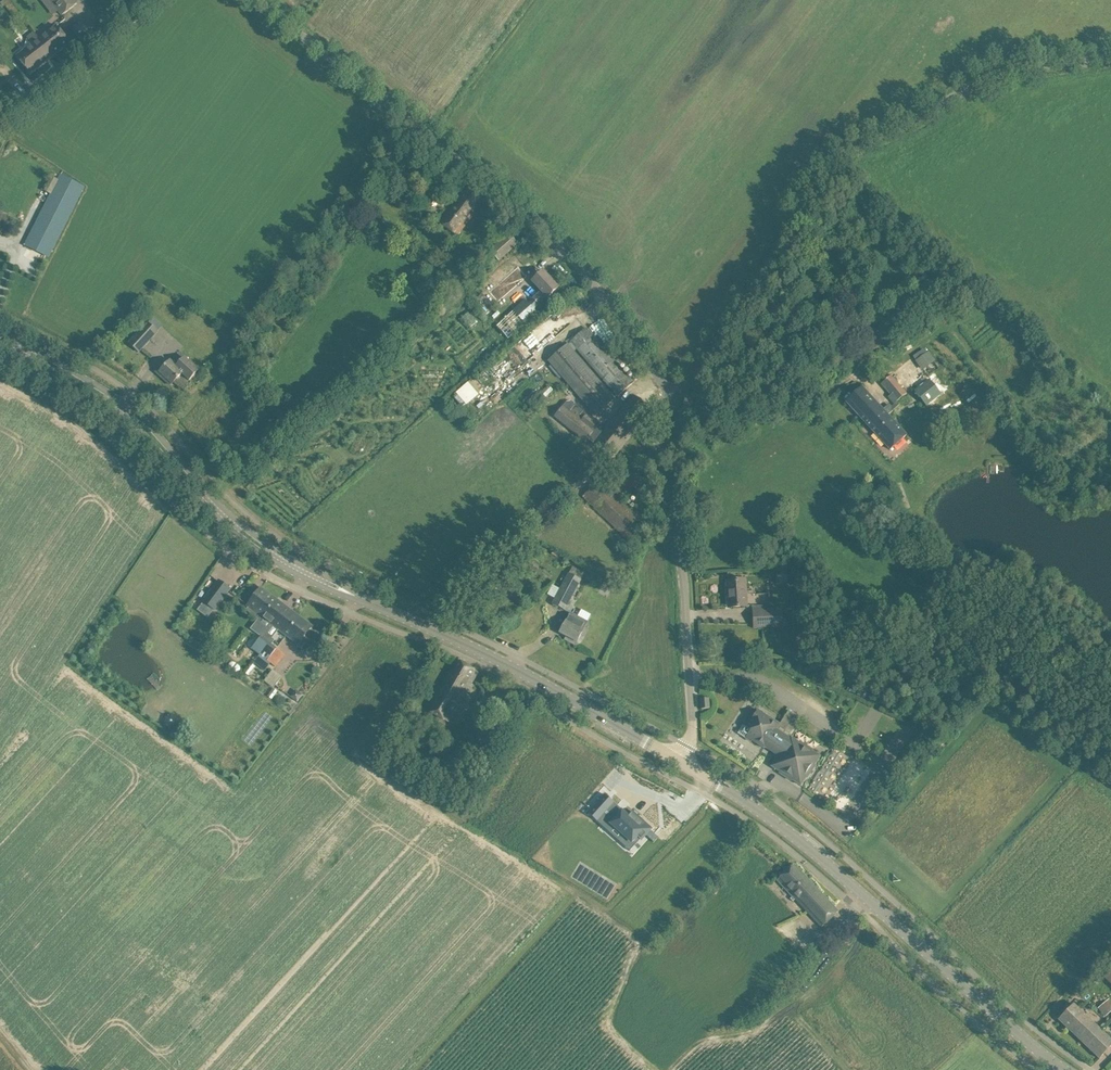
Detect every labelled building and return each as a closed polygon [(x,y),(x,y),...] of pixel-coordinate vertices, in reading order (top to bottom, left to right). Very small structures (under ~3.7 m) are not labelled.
[(10,0),(4,0),(0,3),(3,7),(5,5),(14,16),(19,12),(10,0)] [(62,15),(78,3),(76,0),(50,0),(62,15)] [(57,25),(39,39),(53,56),(70,43),(57,25)] [(53,56),(39,39),(34,32),(27,38),(32,44),(17,56),(30,74),(53,56)] [(25,245),(49,257),(84,187),(60,175),(58,179),(51,176),(44,190),(51,194),(25,245)] [(470,183),(464,191),(441,223),(458,236),(488,195),(470,183)] [(518,243),(509,234),(490,250),(499,260),(518,243)] [(525,262),(496,287),(506,297),(535,272),(525,262)] [(543,271),(535,279),(534,280),(543,291),(536,298),(530,303),(527,300),(498,326),(510,339),(539,313),(538,312),(535,309),(541,304),(548,297),(549,298),(559,289),(543,271)] [(147,324),(157,330),(161,323),(151,317),(147,324)] [(147,324),(137,335),(129,343),(139,352),(157,333),(147,324)] [(587,328),(578,335),(571,342),(618,396),(633,383),(587,328)] [(863,342),(871,352),(887,339),(880,329),(863,342)] [(224,341),(219,348),(226,354),(232,347),(224,341)] [(549,360),(596,415),(615,399),(568,344),(549,360)] [(915,361),(922,370),(935,361),(928,351),(915,361)] [(162,365),(156,372),(165,380),(167,378),(173,383),(182,373),(190,380),(198,370),(185,357),(176,367),(170,361),(164,367),(162,365)] [(884,410),(862,387),(846,402),(890,450),(907,435),(889,415),(892,412),(900,405),(897,402),(907,393),(892,375),(880,384),(891,395),(888,397),(894,404),(892,406),(890,405),(884,410)] [(948,389),(937,376),(930,382),(929,380),(915,391),(927,406),(948,389)] [(469,381),(456,393),(467,405),(481,393),(469,381)] [(592,442),(591,443),(605,453),(614,459),(632,434),(631,432),(649,408),(633,395),(626,403),(613,419),(605,428),(601,432),(592,442)] [(560,410),(555,416),(584,439),(582,441),(585,443),(588,439),(592,442),(601,432),(597,428),(600,424),(588,414),(573,402),(572,401),(567,402),(560,410)] [(582,496),(621,533),(629,541),(646,523),(626,502),(647,487),(629,459),(604,474),(582,496)] [(552,603),(564,610),(566,606),(580,579),(568,573),(552,603)] [(747,580),(738,581),(728,581),(728,592),(730,592),(731,607),(749,606),(747,580)] [(204,602),(198,610),(208,617),(214,609),(230,589),(219,581),(204,602)] [(248,607),(245,610),(257,619),(250,629),(259,636),(260,637),(262,638),(265,633),(272,624),(285,606),(261,588),(255,597),(248,606),(248,607)] [(285,606),(272,624),(298,644),(305,635),(312,627),(285,606)] [(784,609),(764,610),(753,610),(754,628),(785,626),(784,609)] [(571,613),(565,623),(560,633),(567,637),(565,640),(579,647),(591,624),(571,613)] [(260,637),(251,649),(260,655),(269,643),(262,638),(260,637)] [(260,655),(254,663),(257,666),(263,671),(269,663),(274,666),(283,654),(271,645),(269,643),(260,655)] [(456,659),(450,668),(427,710),(445,721),(457,701),(460,703),(478,672),(456,659)] [(240,669),(240,667),(239,665),(235,662),(233,661),(231,662),(229,663),(228,665),(229,667),(230,668),(234,671),(236,672),(238,672),(240,671),(240,669)] [(272,670),(263,680),(273,688),(281,677),(272,670)] [(290,697),(297,702),(303,695),(296,689),(290,697)] [(480,693),(475,703),(478,704),(479,703),(495,711),(492,715),(498,718),(496,722),(502,725),(504,721),(509,713),(503,710),(505,707),(480,693)] [(701,699),(701,709),(709,709),(709,698),(701,699)] [(780,724),(765,715),(756,709),(748,721),(747,720),(738,733),(751,742),(752,740),(764,748),(765,747),(779,756),(772,766),(780,772),(779,773),(792,781),(792,780),(801,785),(806,777),(807,778),(815,765),(814,764),(820,756),(811,751),(812,750),(800,741),(799,743),(791,737),(790,738),(776,729),(780,724)] [(825,801),(853,756),(835,744),(807,789),(825,801)] [(602,795),(585,814),(588,817),(589,816),(595,821),(602,813),(606,817),(614,806),(604,798),(604,797),(602,795)] [(620,811),(609,823),(622,834),(630,842),(633,838),(636,841),(649,825),(631,810),(626,816),(620,811)] [(658,837),(651,831),(646,836),(653,842),(658,837)] [(794,865),(786,872),(778,880),(822,927),(838,912),(794,865)] [(1110,985),(1110,964),(1101,975),(1110,985)] [(1097,1009),(1104,1017),(1110,1011),(1110,997),(1097,1009)] [(1107,1050),(1110,1046),(1110,1039),(1074,1004),(1058,1019),(1099,1058),(1107,1050)]
